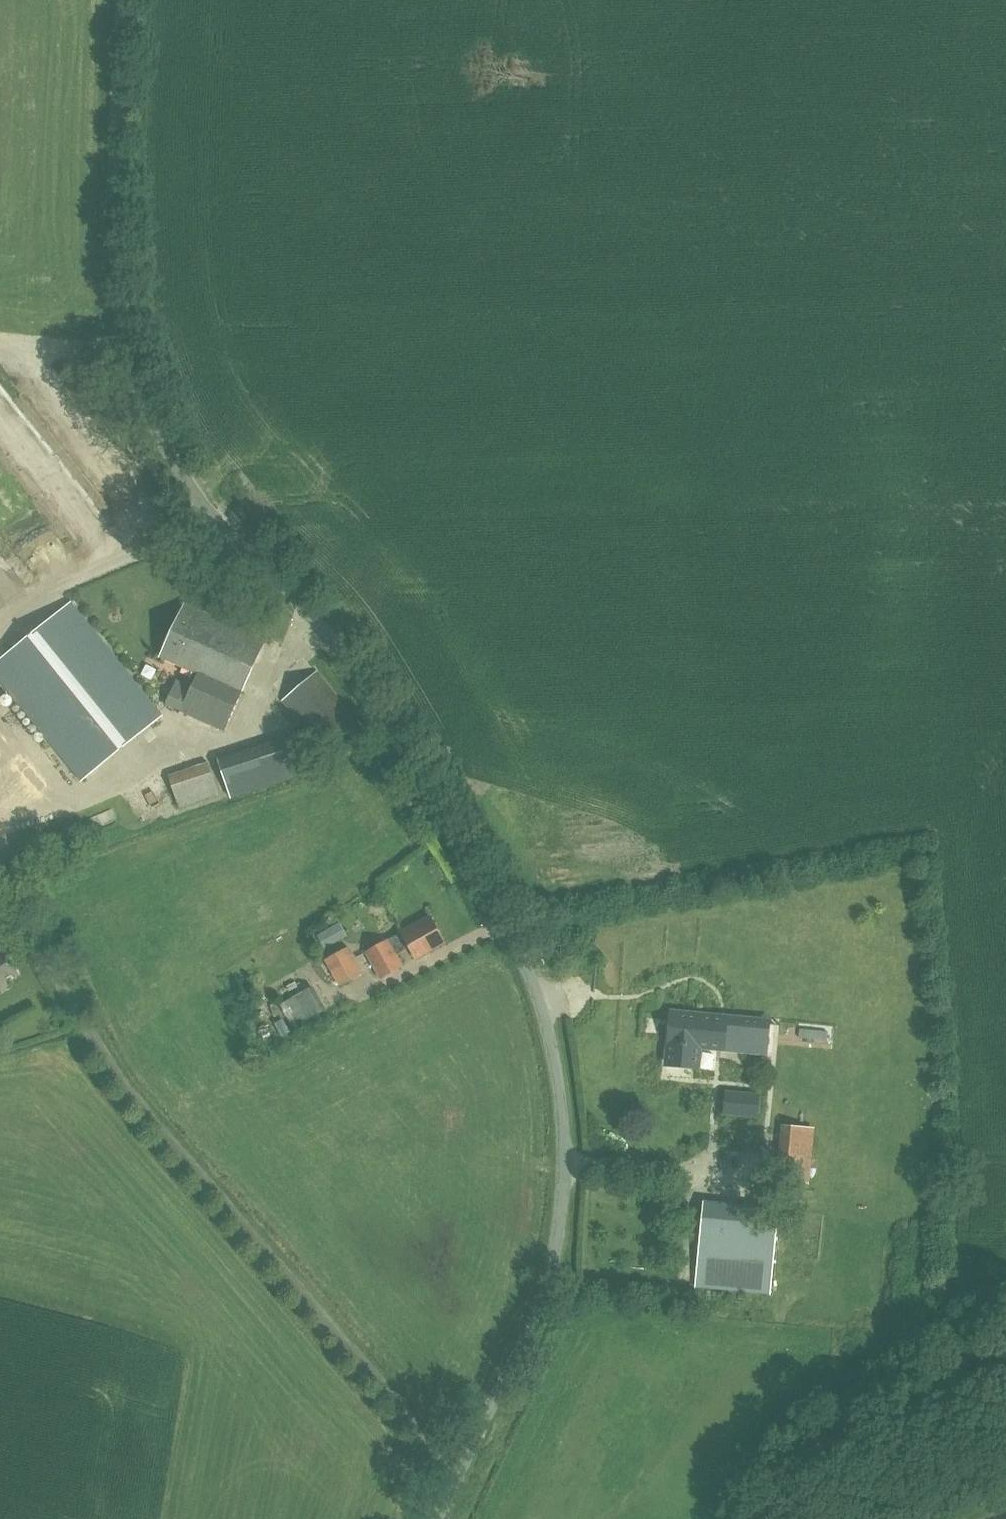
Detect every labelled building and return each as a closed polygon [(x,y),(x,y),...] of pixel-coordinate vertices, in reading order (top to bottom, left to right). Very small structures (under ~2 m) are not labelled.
[(225,730),(266,640),(185,603),(161,655),(199,672),(192,686),(177,680),(166,703),(225,730)] [(71,604),(0,662),(0,678),(82,779),(162,716),(71,604)] [(358,722),(317,671),(282,698),(323,750),(358,722)] [(180,807),(219,794),(208,760),(169,773),(180,807)] [(416,958),(445,943),(430,916),(402,932),(389,940),(388,939),(366,952),(381,978),(403,966),(397,955),(410,947),(416,958)] [(326,959),(326,960),(339,986),(362,973),(348,946),(326,959)] [(17,973),(5,950),(1,952),(0,949),(0,982),(17,973)] [(283,998),(291,1015),(305,1009),(309,1018),(324,1012),(313,985),(283,998)] [(260,994),(247,1001),(255,1015),(267,1008),(260,994)] [(696,1067),(698,1044),(764,1051),(767,1023),(673,1014),(668,1064),(696,1067)] [(759,1095),(727,1093),(725,1112),(757,1115),(759,1095)] [(785,1126),(783,1144),(811,1147),(813,1129),(785,1126)] [(703,1219),(697,1286),(770,1292),(773,1257),(729,1253),(732,1222),(703,1219)]
